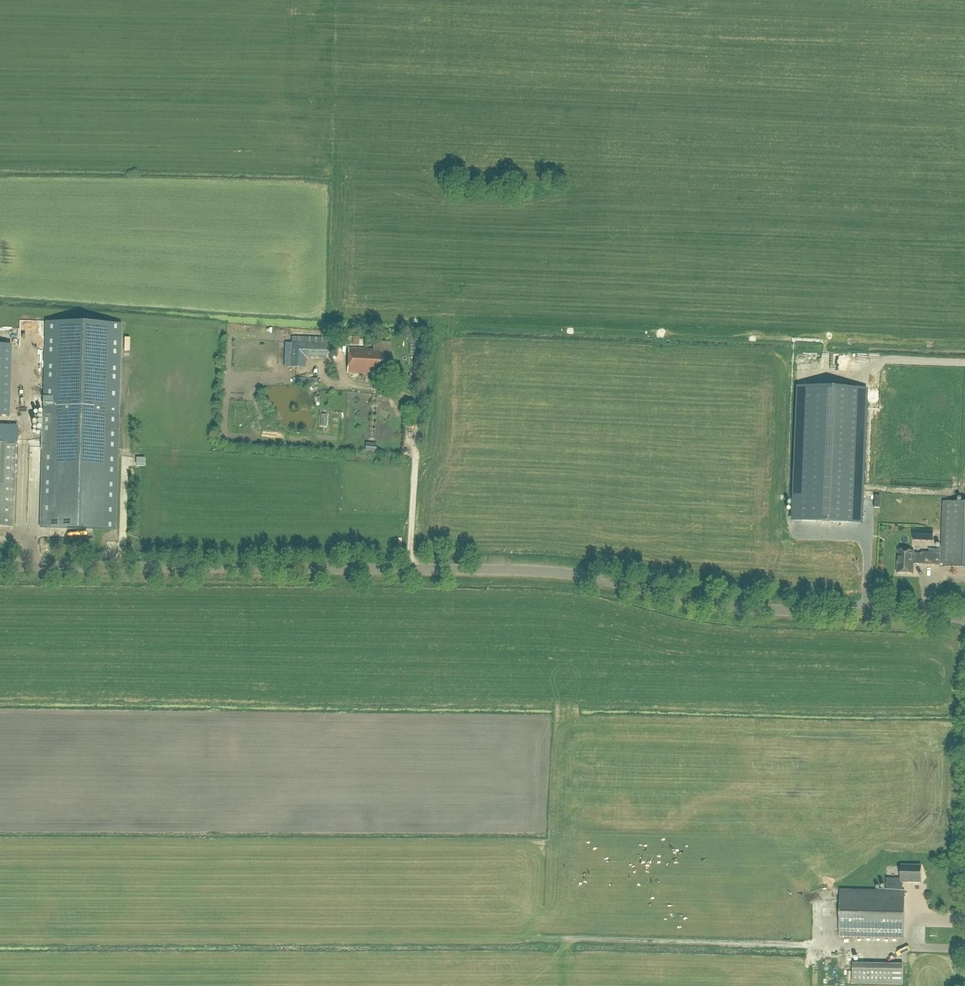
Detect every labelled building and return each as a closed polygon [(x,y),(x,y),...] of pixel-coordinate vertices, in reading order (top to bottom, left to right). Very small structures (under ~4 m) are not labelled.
[(43,414),(40,528),(116,530),(122,324),(46,321),(43,414)] [(326,359),(326,346),(326,338),(303,337),(303,345),(289,344),(289,368),(305,368),(305,359),(326,359)] [(390,354),(380,354),(381,351),(374,351),(374,350),(349,349),(348,373),(373,374),(373,372),(380,372),(380,371),(390,372),(390,354)] [(798,387),(792,521),(860,523),(865,390),(798,387)] [(15,444),(15,427),(0,426),(0,444),(15,444)] [(12,528),(13,497),(14,497),(16,444),(15,444),(0,444),(0,527),(12,528)] [(18,469),(30,470),(30,444),(19,444),(18,469)] [(964,567),(964,502),(944,501),(942,553),(922,552),(922,554),(914,553),(914,552),(899,551),(898,573),(913,574),(913,566),(916,564),(942,565),(941,566),(964,567)] [(841,891),(840,928),(840,938),(905,939),(905,892),(903,892),(903,882),(921,883),(922,867),(902,866),(902,879),(887,879),(887,891),(841,891)] [(854,963),(854,974),(854,985),(904,985),(904,964),(854,963)]
